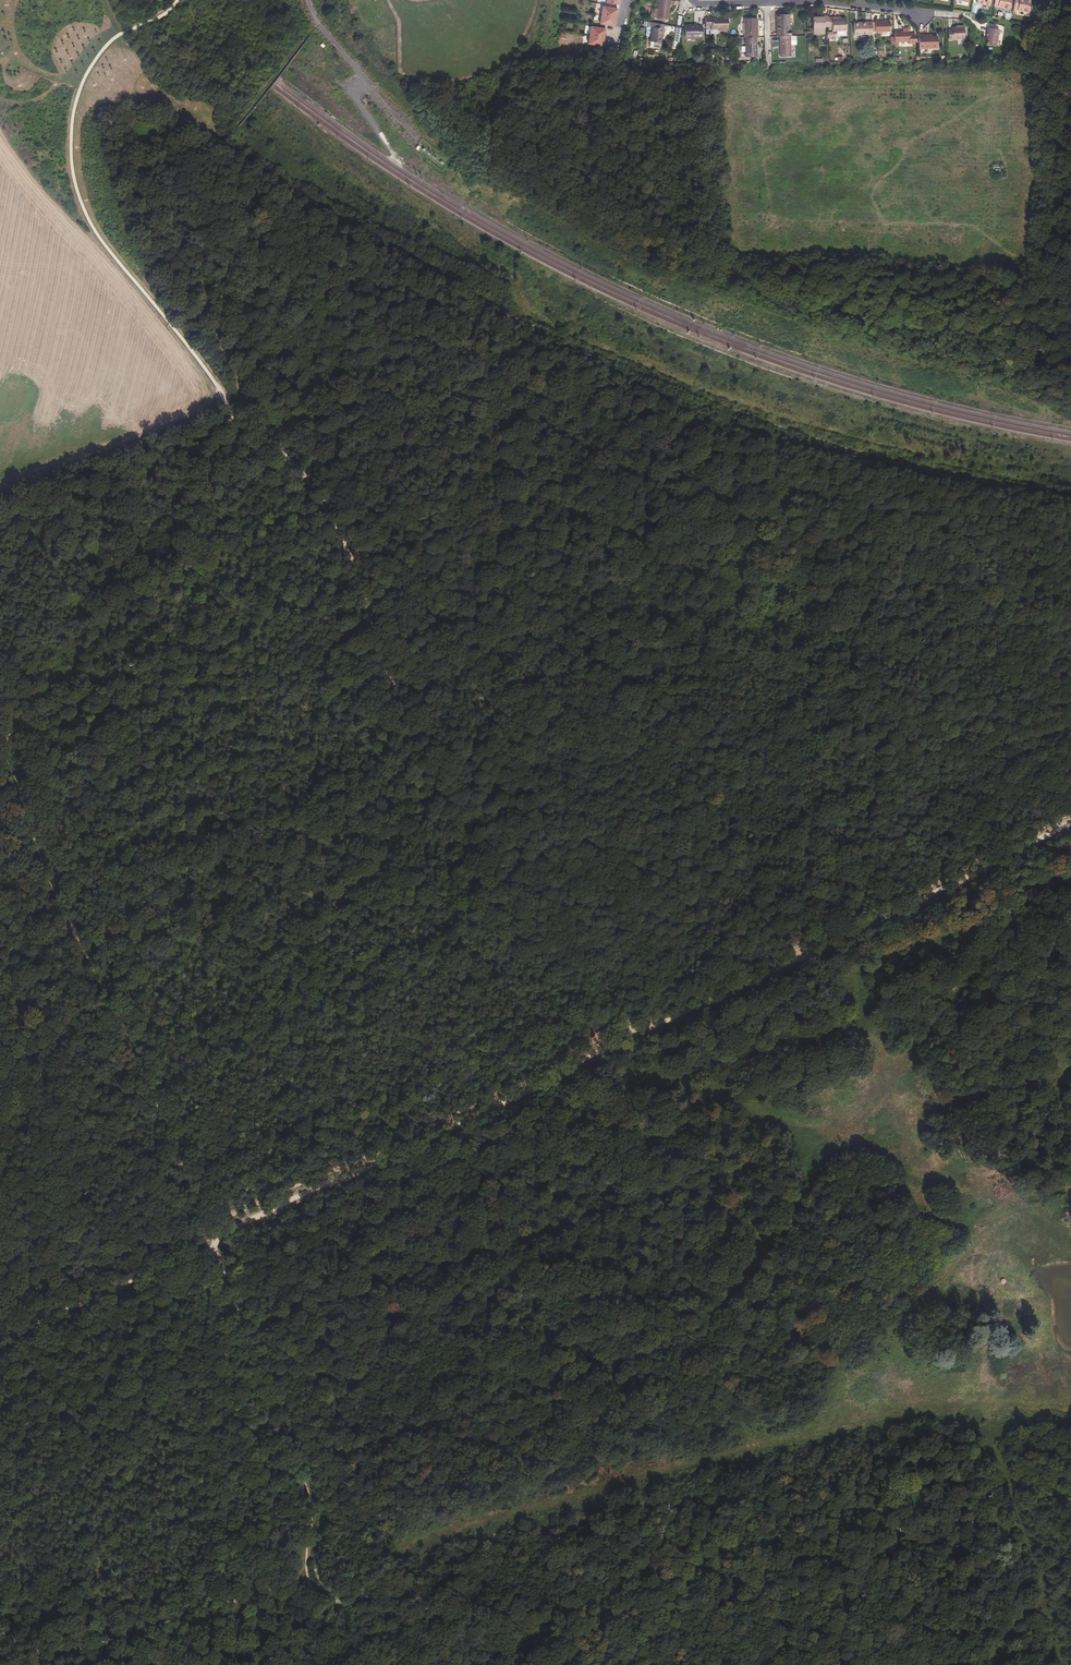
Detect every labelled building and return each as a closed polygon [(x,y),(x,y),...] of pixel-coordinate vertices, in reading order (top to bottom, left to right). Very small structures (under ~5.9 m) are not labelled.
[(970,5),(974,5),(973,10),(984,12),(986,12),(988,0),(971,0),(970,5)] [(1004,1),(1001,1),(1001,0),(992,0),(990,12),(1005,15),(1006,14),(1007,4),(1008,3),(1008,2),(1004,1)] [(1027,5),(1025,5),(1024,4),(1020,4),(1020,3),(1012,1),(1010,15),(1025,18),(1025,17),(1027,5)] [(667,5),(656,3),(653,22),(664,23),(667,5)] [(615,9),(600,7),(597,25),(612,27),(615,9)] [(775,40),(785,40),(784,18),(773,18),(774,26),(772,26),(772,41),(775,40)] [(824,22),(824,20),(820,20),(820,22),(809,22),(809,33),(820,32),(820,31),(824,30),(824,22)] [(833,21),(824,22),(824,30),(824,31),(828,31),(828,35),(833,35),(833,38),(834,39),(840,39),(841,38),(841,35),(842,35),(842,23),(833,23),(833,21)] [(724,22),(702,22),(702,30),(709,30),(709,34),(713,34),(714,36),(724,36),(724,22)] [(752,41),(753,41),(753,22),(739,22),(740,41),(752,41)] [(885,25),(870,26),(871,36),(885,36),(885,25)] [(866,38),(866,26),(853,27),(853,29),(848,29),(849,39),(866,38)] [(588,28),(585,45),(600,47),(603,30),(588,28)] [(662,29),(652,28),(651,31),(648,31),(646,46),(657,48),(659,34),(662,34),(662,29)] [(695,28),(682,28),(682,41),(700,40),(699,30),(695,30),(695,28)] [(994,32),(982,31),(980,40),(982,40),(982,47),(991,48),(994,32)] [(959,33),(958,32),(956,32),(948,33),(948,34),(943,35),(943,42),(944,43),(945,44),(946,44),(959,43),(960,42),(959,33)] [(904,35),(889,36),(889,47),(905,46),(904,35)] [(922,38),(913,39),(914,52),(933,51),(933,40),(923,40),(922,38)] [(785,40),(775,40),(775,60),(786,60),(785,40)] [(752,41),(740,41),(740,61),(750,60),(750,53),(752,53),(752,41)]
